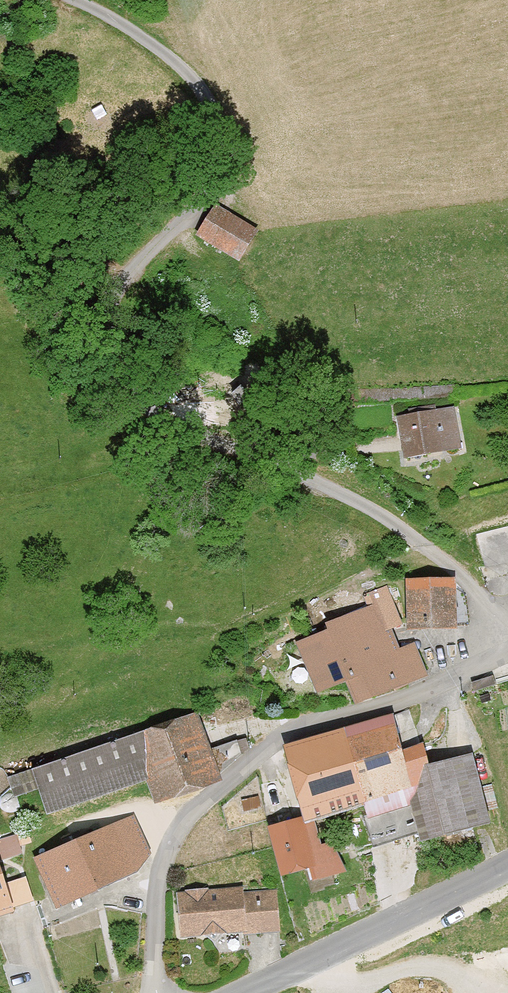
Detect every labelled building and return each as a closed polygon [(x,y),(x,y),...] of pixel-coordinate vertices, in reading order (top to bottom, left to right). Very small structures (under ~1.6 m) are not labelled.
[(216,200),(197,233),(243,259),(262,226),(216,200)] [(453,407),(398,416),(405,458),(460,449),(453,407)] [(455,577),(404,578),(405,631),(456,630),(455,577)] [(365,706),(431,670),(412,635),(400,642),(378,599),(299,641),(324,688),(348,675),(365,706)] [(201,706),(34,762),(51,814),(153,777),(163,802),(226,781),(201,706)] [(413,774),(437,763),(430,741),(409,748),(398,712),(290,745),(311,814),(318,813),(319,818),(375,800),(381,819),(417,805),(413,774)] [(427,842),(499,827),(476,754),(437,763),(413,774),(417,805),(427,842)] [(31,769),(11,771),(13,791),(33,789),(31,769)] [(133,811),(36,855),(60,909),(141,870),(150,849),(133,811)] [(273,825),(289,878),(333,866),(319,818),(318,813),(311,814),(273,825)] [(22,915),(0,848),(0,922),(22,915)] [(173,888),(176,938),(280,932),(278,882),(173,888)] [(390,984),(377,992),(397,992),(390,984)]
